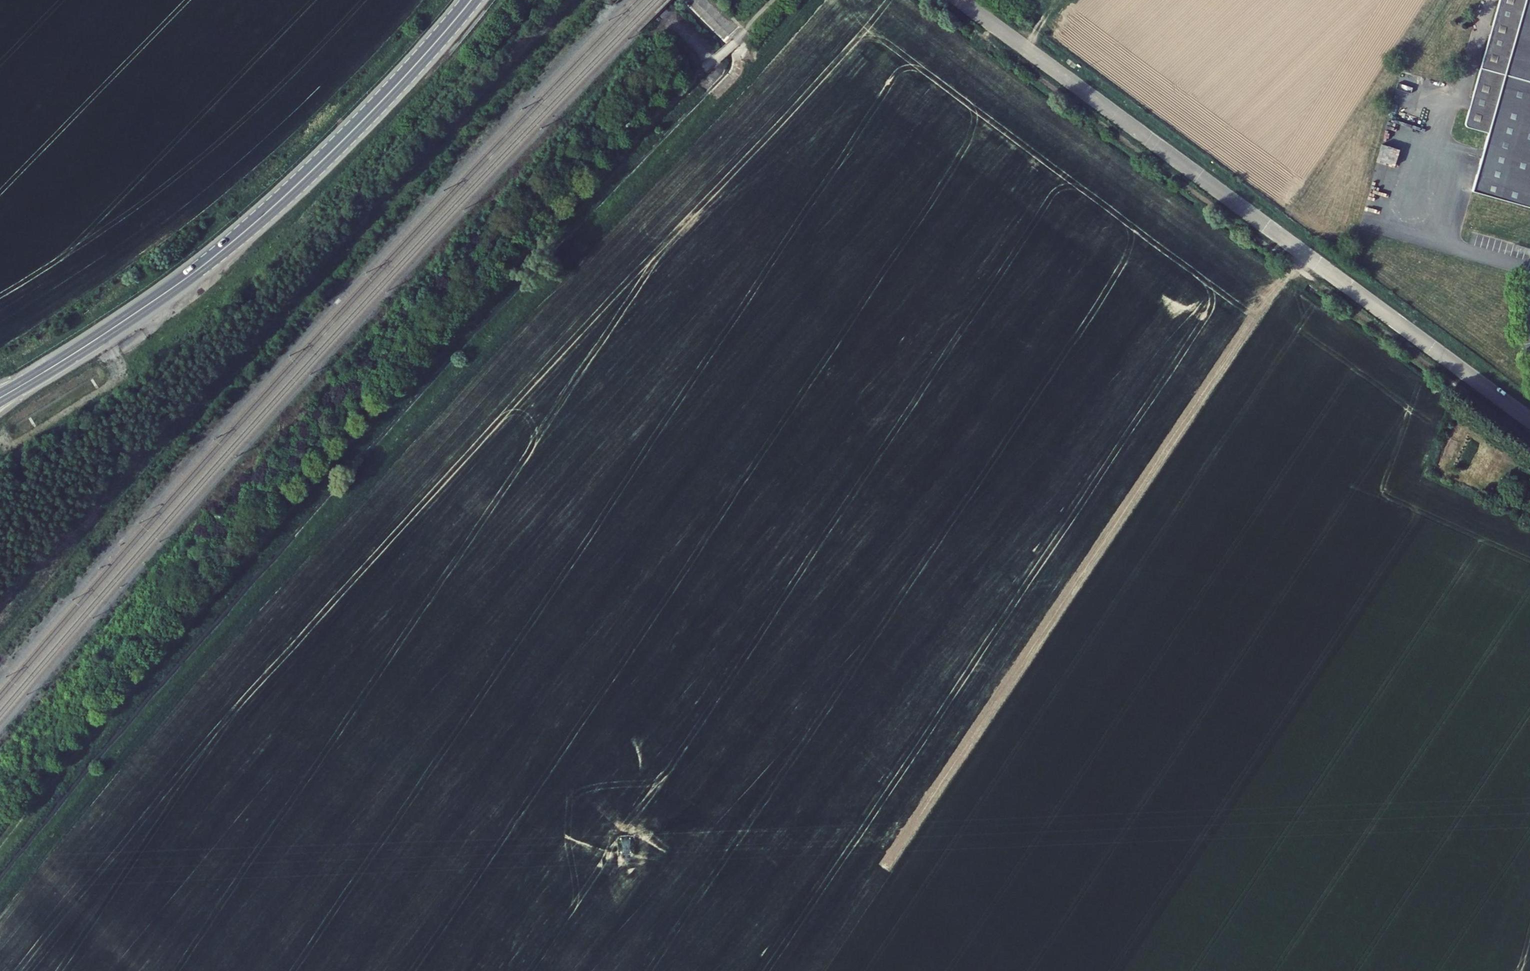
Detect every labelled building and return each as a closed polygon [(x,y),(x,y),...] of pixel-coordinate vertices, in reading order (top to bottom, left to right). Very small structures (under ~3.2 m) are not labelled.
[(1464,122),(1464,124),(1465,125),(1467,126),(1487,132),(1471,190),(1529,207),(1529,0),(1498,0),(1464,122)] [(1519,506),(1526,510),(1529,503),(1529,499),(1525,496),(1519,506)]
